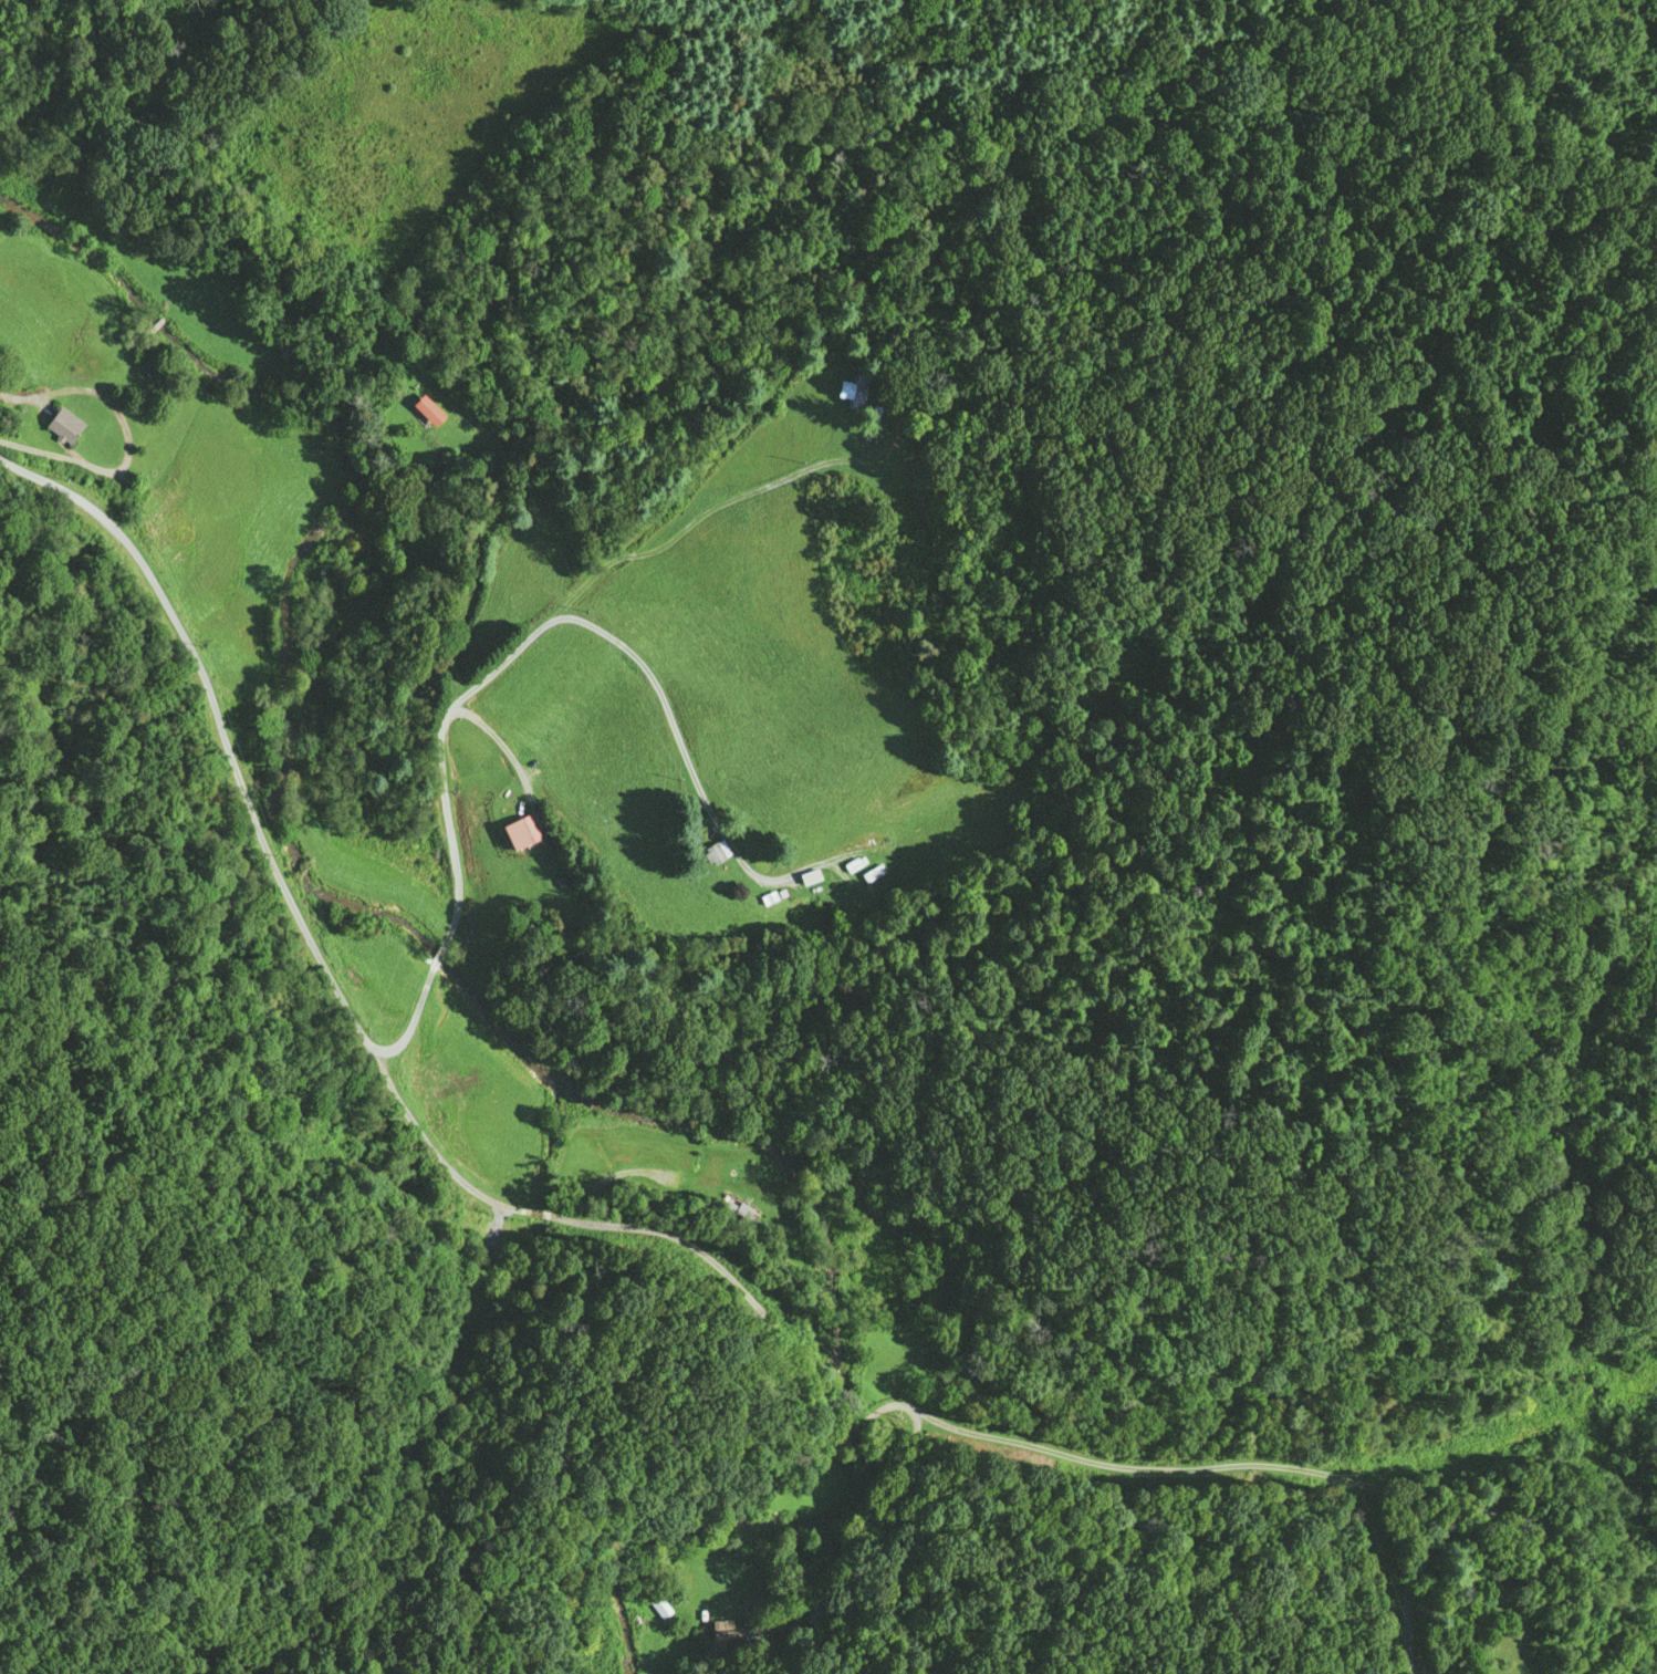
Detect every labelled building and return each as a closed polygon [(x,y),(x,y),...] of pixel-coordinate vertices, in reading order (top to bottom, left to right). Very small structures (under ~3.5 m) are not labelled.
[(276,345),(280,357),(295,352),(291,339),(276,345)] [(136,368),(149,378),(156,369),(144,358),(136,368)] [(848,407),(861,409),(867,375),(854,373),(848,407)] [(445,415),(422,392),(411,403),(434,425),(445,415)] [(68,444),(83,423),(59,405),(44,425),(68,444)] [(500,825),(512,851),(540,838),(528,812),(500,825)] [(701,850),(709,865),(730,854),(721,838),(701,850)] [(861,873),(865,881),(883,871),(879,863),(861,873)] [(798,873),(802,885),(820,878),(816,867),(798,873)] [(757,1210),(735,1203),(729,1222),(750,1230),(757,1210)] [(660,1619),(669,1611),(656,1593),(646,1601),(660,1619)] [(711,1621),(711,1655),(731,1655),(731,1621),(711,1621)]
